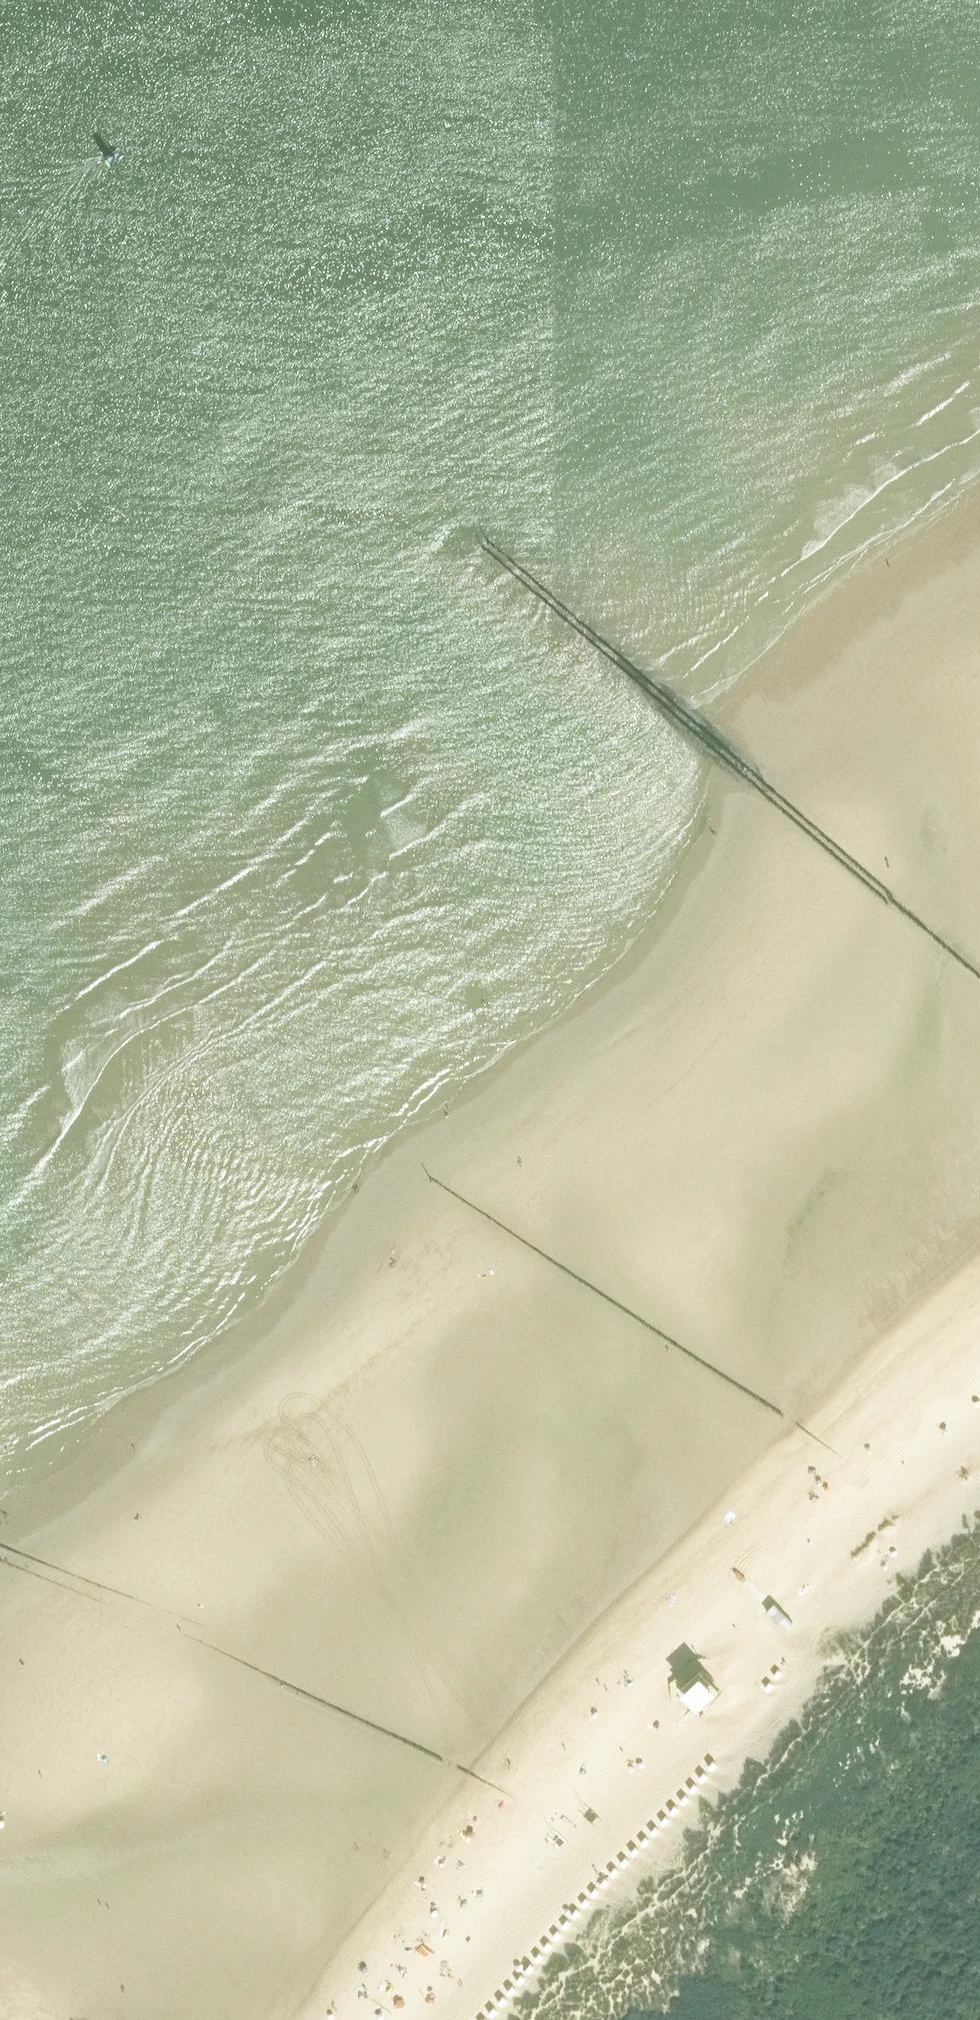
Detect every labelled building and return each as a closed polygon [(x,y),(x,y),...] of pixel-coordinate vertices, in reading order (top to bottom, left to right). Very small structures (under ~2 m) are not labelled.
[(699,1670),(681,1686),(700,1707),(709,1699),(708,1698),(717,1689),(699,1670)]
